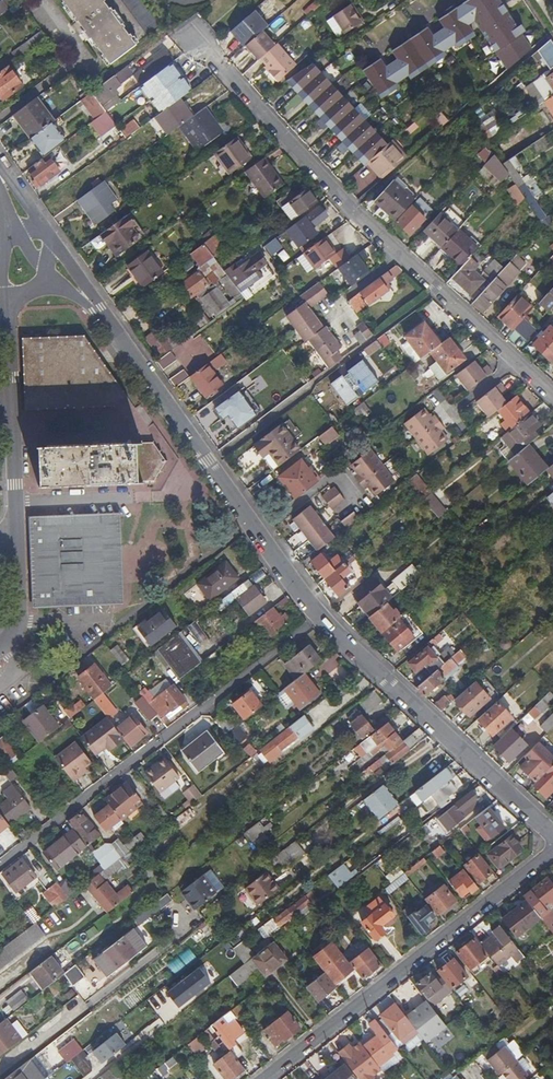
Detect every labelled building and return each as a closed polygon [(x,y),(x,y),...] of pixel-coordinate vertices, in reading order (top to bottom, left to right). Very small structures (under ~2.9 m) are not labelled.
[(0,3),(0,16),(14,7),(16,10),(22,6),(17,0),(5,0),(0,3)] [(109,65),(136,46),(102,0),(62,0),(109,65)] [(314,4),(317,8),(327,0),(318,0),(314,4)] [(363,71),(380,96),(396,85),(408,76),(443,53),(450,48),(456,45),(473,33),(468,26),(474,22),(507,71),(532,50),(522,35),(517,28),(498,0),(470,0),(439,21),(447,34),(444,36),(443,33),(437,36),(439,39),(436,42),(427,29),(392,52),(401,65),(398,67),(396,64),(391,68),(393,70),(389,73),(381,60),(363,71)] [(317,8),(314,4),(304,12),(307,17),(317,8)] [(333,17),(345,34),(362,23),(350,6),(333,17)] [(132,17),(151,32),(158,23),(139,8),(132,17)] [(245,46),(260,33),(247,17),(231,31),(244,47),(245,46)] [(345,34),(333,17),(327,21),(338,39),(345,34)] [(266,28),(260,33),(245,46),(258,60),(261,58),(277,44),(279,42),(266,28)] [(12,53),(16,59),(47,37),(42,31),(12,53)] [(473,33),(456,45),(458,49),(472,39),(475,37),(473,33)] [(537,52),(550,71),(552,69),(552,45),(550,41),(537,52)] [(278,81),(279,81),(295,66),(297,65),(277,44),(261,58),(272,71),(270,73),(278,81)] [(156,61),(143,71),(149,79),(172,62),(164,51),(154,58),(156,61)] [(443,53),(408,76),(411,80),(429,68),(445,57),(443,53)] [(187,82),(172,62),(149,79),(141,85),(148,93),(167,79),(176,91),(187,82)] [(314,64),(288,81),(296,90),(300,87),(303,90),(321,73),(322,72),(314,64)] [(8,66),(5,68),(0,71),(0,98),(2,101),(22,86),(8,66)] [(128,66),(120,72),(126,80),(132,75),(128,70),(130,69),(128,66)] [(295,66),(279,81),(281,83),(298,69),(295,66)] [(149,79),(143,71),(135,76),(141,85),(149,79)] [(126,80),(120,72),(92,93),(101,105),(104,102),(101,98),(109,93),(111,97),(118,92),(115,88),(126,80)] [(303,90),(299,93),(307,102),(311,99),(314,102),(332,85),(333,84),(322,72),(321,73),(303,90)] [(546,102),(552,97),(552,74),(552,72),(546,74),(535,82),(536,84),(535,87),(538,90),(540,91),(543,95),(542,97),(544,101),(546,102)] [(536,84),(535,82),(532,84),(530,88),(526,90),(537,108),(544,103),(546,102),(544,101),(542,97),(543,95),(540,91),(538,90),(535,87),(536,84)] [(314,102),(310,105),(318,114),(322,111),(325,114),(344,96),(333,84),(332,85),(314,102)] [(396,85),(380,96),(382,100),(398,89),(396,85)] [(101,105),(92,93),(90,94),(84,99),(98,117),(106,111),(101,105)] [(119,101),(115,95),(111,97),(109,93),(101,98),(104,102),(101,105),(106,111),(119,101)] [(325,114),(321,117),(329,126),(333,123),(336,126),(354,109),(355,108),(344,96),(325,114)] [(544,103),(552,117),(552,97),(546,102),(544,103)] [(53,121),(37,98),(12,117),(29,140),(53,121)] [(167,135),(179,126),(191,118),(179,100),(155,117),(167,135)] [(443,127),(449,122),(433,104),(427,110),(443,127)] [(213,121),(204,108),(191,118),(179,126),(197,151),(219,134),(211,122),(213,121)] [(336,126),(332,129),(340,138),(344,135),(347,138),(365,121),(366,121),(355,108),(354,109),(336,126)] [(120,130),(106,111),(98,117),(90,123),(105,142),(120,131),(120,130)] [(430,119),(424,112),(407,128),(405,129),(411,136),(430,119)] [(548,131),(537,115),(492,145),(503,161),(548,131)] [(484,140),(499,132),(491,117),(475,125),(484,140)] [(126,138),(140,128),(134,120),(120,130),(120,131),(126,138)] [(347,138),(343,141),(351,150),(355,147),(358,150),(377,133),(366,121),(365,121),(347,138)] [(358,150),(354,153),(365,166),(368,163),(388,145),(377,133),(358,150)] [(252,159),(237,137),(214,153),(230,175),(252,159)] [(396,154),(400,151),(393,141),(388,145),(396,154)] [(381,180),(406,158),(400,151),(396,154),(388,145),(368,163),(381,180)] [(481,162),(490,155),(484,147),(474,154),(481,162)] [(292,178),(272,151),(253,165),(273,192),(292,178)] [(59,172),(48,155),(29,169),(41,187),(59,172)] [(509,176),(502,166),(500,162),(491,171),(503,182),(509,176)] [(523,185),(508,162),(505,164),(502,166),(509,176),(515,185),(518,189),(523,185)] [(356,194),(366,182),(355,173),(346,185),(356,194)] [(396,179),(393,182),(414,202),(416,199),(396,179)] [(116,200),(102,182),(77,200),(86,212),(89,211),(98,223),(111,213),(107,207),(116,200)] [(374,202),(395,221),(414,202),(393,182),(374,202)] [(518,189),(515,185),(508,190),(518,205),(524,199),(518,189)] [(314,197),(308,188),(291,200),(286,204),(296,218),(315,204),(312,199),(314,197)] [(278,210),(286,204),(291,200),(287,194),(273,204),(278,210)] [(420,197),(412,206),(425,219),(433,210),(420,197)] [(296,218),(286,204),(278,210),(288,223),(296,218)] [(328,215),(321,205),(295,224),(298,227),(299,226),(303,232),(308,228),(309,229),(328,215)] [(537,205),(531,209),(540,222),(546,219),(537,205)] [(425,219),(412,206),(397,222),(410,235),(425,219)] [(130,227),(139,240),(145,236),(129,214),(126,215),(133,225),(130,227)] [(458,231),(440,214),(424,231),(442,248),(458,231)] [(119,255),(139,240),(130,227),(133,225),(126,215),(99,234),(107,244),(109,242),(119,255)] [(478,249),(458,231),(442,248),(462,267),(469,259),(478,249)] [(98,250),(107,244),(99,234),(89,241),(94,249),(98,250)] [(471,237),(468,240),(478,249),(481,245),(471,237)] [(221,252),(211,238),(204,243),(204,244),(214,257),(221,252)] [(272,257),(285,248),(277,238),(265,246),(272,257)] [(324,238),(303,254),(303,255),(314,269),(336,253),(324,238)] [(109,242),(107,244),(116,257),(119,255),(109,242)] [(201,267),(214,257),(204,244),(191,254),(201,267)] [(285,263),(292,259),(287,249),(279,253),(285,263)] [(368,257),(363,250),(338,268),(350,284),(369,270),(363,261),(368,257)] [(127,266),(142,288),(162,274),(147,252),(127,266)] [(246,255),(224,271),(227,275),(240,292),(262,276),(257,269),(266,263),(259,253),(243,264),(241,262),(248,257),(246,255)] [(314,269),(303,255),(296,259),(307,274),(314,269)] [(462,267),(451,278),(470,295),(483,281),(472,271),(477,266),(474,263),(477,260),(473,257),(471,260),(469,259),(462,267)] [(525,266),(520,261),(518,264),(513,259),(471,304),(482,313),(525,266)] [(483,273),(492,281),(503,269),(494,261),(483,273)] [(369,304),(383,294),(387,292),(392,287),(389,282),(402,272),(396,266),(358,294),(360,297),(363,296),(369,304)] [(199,296),(210,288),(199,271),(182,283),(192,296),(197,293),(199,296)] [(229,281),(224,284),(233,298),(239,294),(229,281)] [(319,282),(312,287),(322,299),(328,295),(319,282)] [(210,288),(199,296),(213,315),(230,303),(216,284),(210,288)] [(312,287),(300,296),(304,303),(286,316),(295,329),(315,315),(310,308),(322,299),(312,287)] [(544,297),(547,299),(552,305),(552,287),(544,297)] [(363,304),(357,295),(348,302),(357,313),(363,308),(362,306),(363,304)] [(517,295),(498,317),(513,331),(513,330),(523,320),(532,310),(517,295)] [(552,305),(547,299),(541,304),(548,310),(552,305)] [(307,340),(324,328),(315,315),(295,329),(304,342),(307,340)] [(535,331),(523,320),(513,330),(526,341),(535,331)] [(406,337),(421,359),(429,353),(440,344),(424,323),(406,337)] [(358,329),(360,332),(367,340),(373,336),(365,324),(358,329)] [(326,327),(324,328),(307,340),(315,350),(333,337),(326,327)] [(543,334),(538,340),(533,346),(542,354),(552,342),(552,331),(550,328),(549,328),(543,334)] [(355,335),(361,344),(367,340),(360,332),(355,335)] [(204,356),(213,350),(201,334),(193,339),(204,356)] [(391,344),(385,334),(377,340),(383,349),(391,344)] [(22,339),(25,410),(55,409),(119,407),(129,399),(116,381),(91,346),(85,336),(77,337),(48,338),(22,339)] [(328,368),(341,359),(336,351),(341,348),(333,337),(315,350),(328,368)] [(465,360),(448,338),(440,344),(429,353),(436,362),(428,367),(437,379),(445,373),(445,375),(465,360)] [(542,354),(551,363),(552,360),(552,342),(542,354)] [(174,363),(167,353),(154,362),(161,372),(174,363)] [(342,376),(332,383),(347,405),(358,397),(354,392),(359,387),(364,393),(378,383),(362,361),(348,371),(349,372),(343,377),(342,376)] [(480,370),(473,362),(454,377),(466,392),(491,373),(485,366),(480,370)] [(221,386),(206,365),(190,377),(205,397),(221,386)] [(173,389),(186,380),(179,370),(166,379),(173,389)] [(497,411),(506,404),(499,395),(504,391),(499,385),(475,403),(487,419),(497,411)] [(245,392),(239,395),(254,416),(259,412),(245,392)] [(235,429),(254,416),(239,395),(237,393),(213,410),(221,420),(227,416),(235,429)] [(528,415),(514,397),(506,404),(497,411),(505,422),(511,429),(528,415)] [(130,401),(120,407),(126,416),(136,409),(130,401)] [(368,409),(363,402),(352,410),(357,417),(368,409)] [(206,427),(219,418),(209,405),(197,414),(206,427)] [(403,425),(415,440),(437,423),(432,417),(429,419),(422,410),(403,425)] [(500,438),(514,457),(527,446),(534,439),(529,434),(532,432),(537,427),(528,415),(511,429),(506,433),(500,438)] [(511,429),(505,422),(501,425),(506,433),(511,429)] [(437,423),(415,440),(427,456),(446,442),(439,433),(443,430),(437,423)] [(266,453),(276,467),(297,451),(278,425),(257,441),(258,442),(251,447),(260,458),(266,453)] [(338,436),(331,427),(318,437),(325,446),(338,436)] [(39,446),(40,487),(118,483),(138,482),(138,481),(143,481),(143,483),(144,483),(144,481),(154,481),(155,482),(156,482),(155,481),(160,471),(162,472),(163,471),(161,470),(166,462),(167,462),(167,461),(166,461),(160,453),(162,452),(161,450),(159,451),(153,443),(154,441),(153,441),(153,442),(142,443),(142,441),(141,441),(141,442),(39,446)] [(509,461),(528,485),(545,471),(538,463),(540,462),(527,446),(514,457),(509,461)] [(352,479),(357,485),(380,468),(367,452),(349,466),(356,476),(352,479)] [(294,499),(319,480),(313,472),(310,474),(300,461),(282,475),(287,483),(285,485),(294,499)] [(380,468),(357,485),(362,492),(366,489),(373,498),(392,483),(380,468)] [(279,477),(285,485),(287,483),(282,475),(279,477)] [(421,502),(429,495),(414,476),(406,482),(421,502)] [(324,505),(337,495),(332,489),(319,499),(324,505)] [(342,502),(337,495),(324,505),(327,510),(329,512),(342,502)] [(429,495),(421,502),(436,521),(445,514),(429,495)] [(298,532),(316,518),(306,506),(288,520),(298,532)] [(344,530),(356,521),(351,514),(339,524),(344,530)] [(36,586),(37,603),(119,601),(117,518),(42,520),(34,521),(35,550),(39,550),(40,586),(36,586)] [(306,543),(324,529),(316,518),(298,532),(306,543)] [(332,540),(324,529),(306,543),(314,554),(332,540)] [(371,550),(367,545),(340,567),(344,572),(371,550)] [(321,582),(340,567),(334,559),(327,565),(320,556),(308,565),(321,582)] [(199,584),(211,600),(240,578),(227,562),(199,584)] [(394,583),(401,591),(420,575),(413,566),(394,583)] [(340,567),(321,582),(335,598),(345,590),(339,581),(346,575),(344,572),(340,567)] [(253,587),(248,580),(231,593),(235,598),(236,600),(253,587)] [(356,597),(371,616),(386,603),(392,599),(377,580),(356,597)] [(265,603),(253,587),(236,600),(248,616),(265,603)] [(231,593),(223,599),(227,604),(235,598),(231,593)] [(282,610),(291,603),(287,597),(277,604),(282,610)] [(386,603),(371,616),(370,617),(383,633),(403,617),(396,609),(393,611),(386,603)] [(272,608),(253,623),(262,633),(280,619),(272,608)] [(137,630),(149,647),(177,626),(164,609),(147,622),(137,630)] [(280,619),(262,633),(267,640),(290,622),(285,616),(280,619)] [(146,649),(149,647),(137,630),(147,622),(145,620),(132,629),(146,649)] [(187,625),(196,646),(208,640),(199,620),(187,625)] [(414,637),(401,620),(384,634),(398,651),(414,637)] [(170,668),(179,681),(201,664),(178,634),(157,651),(170,668)] [(434,639),(427,645),(431,649),(437,644),(434,639)] [(303,675),(321,660),(309,645),(285,665),(297,679),(303,675)] [(116,646),(110,651),(122,666),(128,661),(116,646)] [(451,660),(456,655),(449,648),(437,658),(428,648),(409,664),(416,672),(420,670),(428,679),(451,660)] [(163,673),(170,668),(157,651),(150,656),(163,673)] [(466,658),(460,651),(456,655),(451,660),(428,679),(417,689),(424,696),(444,679),(445,681),(459,669),(457,666),(466,658)] [(78,678),(94,700),(100,695),(110,687),(93,666),(78,678)] [(318,694),(303,675),(297,679),(292,683),(284,689),(296,703),(301,709),(320,694),(318,694)] [(475,682),(454,700),(469,716),(489,698),(475,682)] [(139,694),(144,700),(148,706),(149,705),(163,724),(186,705),(173,687),(154,701),(145,689),(139,694)] [(296,703),(284,689),(279,693),(276,695),(288,709),(296,703)] [(375,689),(359,702),(368,713),(384,701),(375,689)] [(245,719),(262,706),(250,691),(233,704),(245,719)] [(522,719),(528,726),(552,704),(552,698),(549,694),(522,719)] [(94,700),(92,701),(106,718),(108,721),(115,715),(100,695),(94,700)] [(441,712),(451,703),(445,696),(434,706),(441,712)] [(150,724),(158,718),(148,706),(144,700),(136,706),(150,724)] [(511,730),(517,724),(497,702),(477,720),(492,736),(495,734),(501,739),(511,730)] [(66,711),(71,717),(81,709),(75,703),(66,711)] [(38,743),(58,728),(41,706),(22,722),(38,743)] [(373,730),(357,710),(351,715),(353,717),(348,721),(363,739),(373,730)] [(53,718),(58,725),(67,718),(62,711),(53,718)] [(552,727),(552,716),(548,712),(536,724),(546,734),(552,727)] [(218,714),(212,719),(227,734),(231,731),(218,714)] [(123,741),(129,748),(146,734),(132,716),(115,730),(123,741)] [(314,728),(304,716),(286,729),(287,731),(262,751),(270,762),(293,744),(314,728)] [(104,749),(106,751),(108,753),(123,741),(115,730),(108,721),(106,718),(80,739),(94,757),(104,749)] [(195,724),(202,734),(209,729),(202,719),(195,724)] [(335,721),(327,728),(330,733),(338,726),(335,721)] [(394,732),(387,723),(363,742),(352,751),(360,760),(388,738),(394,732)] [(240,726),(232,731),(240,742),(247,737),(240,726)] [(417,741),(425,734),(419,728),(411,734),(417,741)] [(501,739),(494,746),(509,762),(527,746),(511,730),(501,739)] [(383,750),(386,754),(402,742),(394,732),(388,738),(360,760),(357,762),(360,765),(385,745),(387,747),(383,750)] [(208,733),(192,745),(191,745),(186,749),(185,750),(182,752),(197,772),(214,758),(218,762),(226,756),(208,733)] [(391,766),(410,751),(407,748),(414,742),(409,736),(402,742),(386,754),(391,761),(388,763),(391,766)] [(7,738),(0,743),(0,753),(7,762),(16,756),(12,750),(15,748),(7,738)] [(54,759),(72,783),(83,774),(81,771),(84,769),(90,764),(74,743),(54,759)] [(252,756),(263,748),(259,743),(246,752),(251,757),(252,756)] [(552,766),(552,757),(538,743),(530,751),(525,757),(528,759),(521,767),(536,783),(552,766)] [(94,757),(95,759),(106,751),(104,749),(94,757)] [(160,793),(179,778),(165,759),(145,774),(160,793)] [(382,764),(379,760),(368,769),(372,772),(382,764)] [(10,781),(16,776),(8,766),(3,771),(10,781)] [(536,783),(534,785),(547,798),(552,792),(552,766),(536,783)] [(448,767),(445,768),(453,778),(455,777),(448,767)] [(444,770),(410,796),(418,806),(422,803),(453,778),(445,768),(444,770)] [(373,780),(381,774),(379,771),(371,778),(373,780)] [(60,774),(52,781),(56,786),(65,797),(73,791),(60,774)] [(442,808),(456,797),(452,793),(462,784),(456,776),(455,777),(453,778),(422,803),(428,811),(439,803),(442,808)] [(56,786),(52,781),(48,784),(52,790),(56,786)] [(120,820),(121,821),(142,805),(126,785),(105,801),(109,806),(120,820)] [(192,803),(202,795),(194,785),(183,793),(192,803)] [(487,791),(480,785),(439,817),(448,830),(480,805),(476,800),(487,791)] [(365,800),(380,819),(399,805),(384,786),(365,800)] [(9,828),(31,811),(19,795),(0,810),(0,816),(9,828)] [(111,827),(120,820),(109,806),(94,817),(105,832),(111,827)] [(169,821),(170,820),(160,807),(151,813),(161,827),(169,821)] [(194,814),(189,808),(176,818),(181,824),(194,814)] [(491,839),(496,834),(494,832),(502,826),(488,808),(475,819),(491,839)] [(87,848),(93,855),(97,852),(92,846),(102,839),(80,812),(67,822),(73,830),(87,848)] [(10,830),(9,828),(0,816),(0,838),(10,830)] [(379,832),(381,835),(400,820),(397,818),(379,832)] [(121,821),(120,820),(111,827),(114,831),(123,824),(121,821)] [(246,833),(253,843),(273,827),(270,823),(263,828),(259,823),(246,833)] [(471,832),(466,825),(459,830),(465,837),(471,832)] [(504,828),(502,826),(494,832),(496,834),(499,832),(504,828)] [(87,848),(73,830),(42,852),(55,868),(79,850),(81,852),(87,848)] [(498,868),(522,850),(512,837),(488,855),(498,868)] [(139,844),(135,839),(124,847),(118,840),(113,845),(123,857),(136,847),(139,844)] [(304,854),(295,842),(283,851),(292,863),(304,854)] [(123,857),(113,845),(112,845),(105,848),(98,854),(94,857),(102,866),(106,871),(118,861),(121,859),(122,858),(123,857)] [(142,855),(136,847),(123,857),(128,862),(130,865),(142,855)] [(444,852),(439,847),(431,853),(436,859),(444,852)] [(284,866),(276,856),(270,861),(278,871),(284,866)] [(86,886),(108,913),(134,892),(129,886),(113,899),(101,884),(128,862),(123,857),(122,858),(121,859),(118,861),(106,871),(98,877),(86,886)] [(478,884),(491,874),(477,857),(465,867),(478,884)] [(36,877),(22,860),(3,875),(17,892),(25,886),(27,889),(34,884),(31,881),(36,877)] [(151,865),(148,867),(149,869),(146,871),(152,879),(158,874),(151,865)] [(106,871),(102,866),(95,873),(98,877),(106,871)] [(471,894),(478,889),(464,870),(448,882),(462,899),(469,893),(471,894)] [(335,892),(350,880),(347,876),(341,881),(334,872),(325,879),(335,892)] [(279,890),(266,873),(264,874),(260,877),(245,889),(258,906),(279,890)] [(389,895),(408,879),(404,875),(385,890),(389,895)] [(181,893),(192,907),(194,906),(197,910),(216,894),(203,877),(181,893)] [(547,879),(524,897),(527,902),(540,918),(552,934),(552,914),(550,910),(552,908),(552,887),(547,879)] [(67,881),(60,887),(69,898),(76,893),(67,881)] [(60,887),(58,884),(48,891),(48,892),(43,896),(54,910),(69,898),(60,887)] [(456,901),(444,886),(425,901),(437,916),(456,901)] [(272,920),(262,928),(269,937),(280,929),(280,928),(296,915),(299,918),(308,911),(305,908),(315,900),(310,894),(287,911),(286,911),(273,921),(272,920)] [(394,919),(378,899),(364,910),(369,917),(361,923),(375,940),(384,932),(380,927),(382,925),(384,927),(387,927),(394,921),(394,919)] [(540,918),(527,902),(504,920),(517,937),(540,918)] [(156,903),(135,919),(141,927),(162,910),(156,903)] [(407,918),(420,934),(427,929),(425,925),(434,918),(426,907),(416,914),(415,913),(407,918)] [(31,908),(25,913),(34,925),(38,922),(40,921),(35,915),(35,914),(31,908)] [(407,918),(415,913),(411,908),(404,913),(407,918)] [(34,925),(6,946),(0,951),(0,969),(47,934),(38,922),(34,925)] [(212,931),(206,922),(202,925),(200,927),(206,936),(212,931)] [(523,957),(500,927),(493,933),(496,937),(483,948),(497,966),(510,956),(515,962),(523,957)] [(191,944),(205,935),(200,928),(187,937),(191,944)] [(134,929),(94,960),(107,976),(108,977),(122,967),(126,958),(131,959),(148,946),(134,929)] [(240,929),(229,938),(236,948),(247,939),(240,929)] [(293,942),(288,935),(282,939),(288,946),(293,942)] [(487,956),(474,940),(457,953),(470,970),(487,956)] [(264,944),(262,945),(265,949),(271,945),(268,941),(264,944)] [(286,961),(273,943),(271,945),(265,949),(258,954),(253,959),(266,976),(286,961)] [(354,969),(349,963),(333,943),(314,958),(316,961),(325,973),(334,984),(354,969)] [(258,954),(265,949),(262,945),(255,950),(258,954)] [(348,952),(353,957),(361,950),(357,945),(348,952)] [(62,948),(55,953),(63,964),(70,958),(62,948)] [(362,980),(381,965),(368,948),(349,963),(354,969),(362,980)] [(467,976),(451,955),(447,958),(450,962),(439,971),(453,988),(467,976)] [(44,989),(63,974),(50,958),(31,973),(44,989)] [(85,977),(76,965),(64,974),(73,987),(85,977)] [(504,974),(497,966),(493,969),(500,978),(504,974)] [(168,993),(180,1008),(212,983),(201,968),(168,993)] [(334,984),(325,973),(306,988),(318,1003),(337,988),(334,984)] [(428,999),(442,989),(430,974),(417,984),(428,999)] [(272,986),(269,982),(256,992),(259,995),(272,986)] [(30,998),(24,991),(9,1004),(14,1010),(30,998)] [(158,991),(147,1001),(166,1023),(178,1012),(158,991)] [(464,1006),(474,998),(470,994),(461,1002),(464,1006)] [(447,1027),(427,1001),(417,1009),(419,1012),(415,1014),(413,1012),(406,1017),(419,1033),(426,1043),(447,1027)] [(230,1011),(238,1021),(245,1015),(238,1005),(230,1011)] [(382,1016),(384,1019),(394,1032),(404,1044),(419,1033),(406,1017),(396,1005),(382,1016)] [(240,1030),(243,1028),(238,1021),(230,1011),(223,1017),(226,1022),(217,1029),(219,1031),(216,1033),(229,1049),(235,1044),(229,1036),(239,1028),(240,1030)] [(291,1018),(287,1013),(263,1032),(273,1045),(282,1038),(285,1041),(300,1029),(293,1021),(295,1019),(293,1017),(291,1018)] [(15,1017),(9,1022),(22,1039),(28,1034),(15,1017)] [(0,1023),(0,1055),(22,1039),(9,1022),(6,1018),(0,1023)] [(378,1023),(388,1036),(394,1032),(384,1019),(378,1023)] [(382,1070),(387,1077),(407,1062),(401,1054),(402,1053),(388,1036),(378,1023),(376,1020),(369,1025),(377,1035),(375,1038),(373,1035),(361,1044),(382,1070)] [(244,1069),(229,1049),(216,1033),(211,1027),(202,1034),(220,1057),(216,1061),(218,1063),(214,1066),(224,1078),(232,1078),(244,1069)] [(117,1034),(94,1052),(103,1064),(126,1045),(117,1034)] [(408,1043),(412,1049),(421,1041),(417,1036),(408,1043)] [(206,1048),(197,1037),(189,1044),(191,1048),(197,1055),(206,1048)] [(504,1038),(494,1045),(482,1055),(499,1076),(501,1074),(517,1061),(523,1057),(522,1056),(524,1054),(514,1041),(509,1044),(504,1038)] [(338,1053),(359,1078),(370,1078),(382,1070),(361,1044),(360,1043),(353,1049),(349,1052),(346,1047),(338,1053)] [(177,1064),(172,1057),(158,1068),(163,1074),(177,1064)] [(33,1058),(23,1066),(6,1078),(47,1078),(48,1078),(33,1058)] [(525,1060),(520,1064),(526,1072),(531,1068),(525,1060)] [(531,1078),(526,1072),(520,1064),(517,1061),(501,1074),(505,1078),(531,1078)] [(115,1066),(102,1076),(104,1078),(124,1078),(115,1066)] [(345,1066),(329,1078),(355,1078),(345,1066)]
